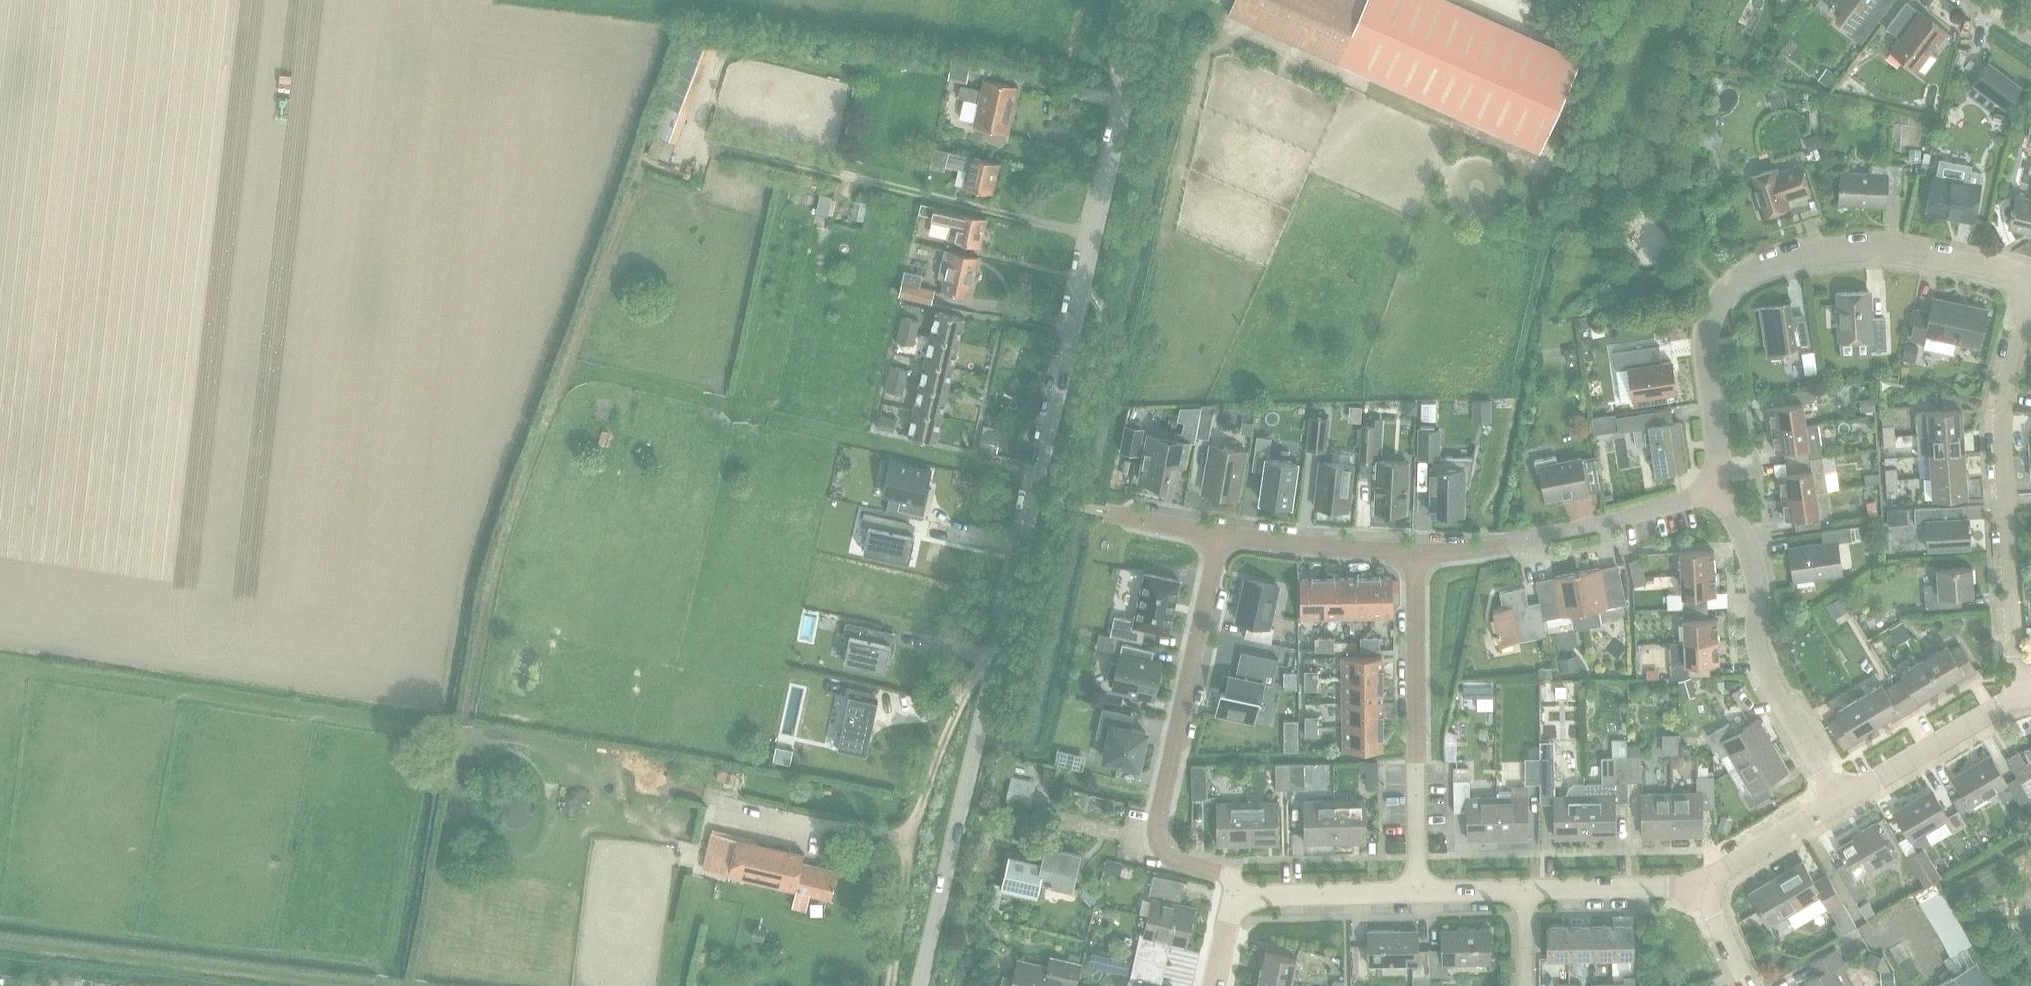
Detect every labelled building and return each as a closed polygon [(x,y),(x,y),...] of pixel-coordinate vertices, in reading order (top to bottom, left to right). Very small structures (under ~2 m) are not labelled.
[(1365,0),(1233,0),(1227,12),(1339,62),(1365,0)] [(1393,10),(1371,0),(1365,0),(1339,62),(1540,150),(1568,87),(1393,10)] [(1397,0),(1371,0),(1393,10),(1397,0)] [(1846,9),(1838,19),(1850,27),(1847,31),(1860,41),(1888,5),(1881,0),(1833,0),(1846,9)] [(1906,1),(1886,27),(1899,37),(1892,47),(1904,56),(1902,59),(1923,74),(1937,57),(1929,51),(1945,31),(1932,21),(1930,23),(1918,14),(1920,12),(1906,1)] [(676,144),(712,49),(690,40),(677,75),(668,71),(656,103),(664,106),(653,135),(676,144)] [(953,60),(949,79),(966,82),(970,63),(953,60)] [(2020,87),(1987,62),(1973,82),(2005,106),(2020,87)] [(1792,68),(1787,75),(1798,83),(1803,76),(1792,68)] [(1838,77),(1826,68),(1817,79),(1829,88),(1838,77)] [(975,121),(974,125),(1006,132),(1017,85),(985,78),(982,91),(962,87),(960,97),(965,98),(960,117),(975,121)] [(1771,108),(1786,105),(1783,88),(1767,91),(1771,108)] [(1930,133),(1927,143),(1934,145),(1942,140),(1941,135),(1937,130),(1930,133)] [(1816,134),(1804,138),(1808,150),(1820,146),(1816,134)] [(999,163),(969,156),(934,148),(929,167),(944,171),(945,165),(966,170),(962,186),(992,192),(999,163)] [(648,151),(645,162),(654,166),(658,154),(648,151)] [(1935,175),(1929,211),(1972,219),(1979,184),(1978,184),(1980,172),(1969,170),(1970,165),(1940,159),(1936,176),(1935,175)] [(1870,173),(1840,171),(1838,203),(1870,204),(1870,205),(1885,206),(1886,191),(1900,192),(1901,164),(1871,163),(1870,173)] [(1791,197),(1809,191),(1800,164),(1777,172),(1776,168),(1749,177),(1762,215),(1788,206),(1785,196),(1790,194),(1791,197)] [(820,193),(816,213),(828,216),(832,196),(820,193)] [(2016,196),(2008,227),(2030,233),(2030,200),(2016,196)] [(855,200),(851,218),(863,220),(867,202),(855,200)] [(986,217),(921,202),(918,215),(933,218),(932,222),(951,226),(948,240),(979,247),(986,217)] [(969,297),(971,285),(978,256),(950,250),(948,259),(941,258),(937,278),(943,279),(940,291),(969,297)] [(908,257),(904,282),(936,287),(937,279),(924,277),(926,260),(908,257)] [(900,296),(930,302),(932,291),(903,284),(900,296)] [(1837,292),(1839,340),(1870,339),(1870,350),(1886,349),(1884,317),(1870,318),(1869,291),(1837,292)] [(1952,352),(1955,340),(1978,345),(1986,308),(1968,304),(1967,307),(1932,300),(1929,311),(1917,309),(1911,337),(1924,340),(1923,346),(1952,352)] [(1789,303),(1759,308),(1766,357),(1782,354),(1782,350),(1809,346),(1805,318),(1792,320),(1789,303)] [(931,336),(958,342),(964,317),(936,310),(931,336)] [(899,328),(916,333),(919,321),(901,316),(899,328)] [(1591,316),(1578,318),(1580,329),(1593,327),(1591,316)] [(913,345),(916,333),(899,328),(896,341),(913,345)] [(953,366),(958,342),(931,336),(925,360),(953,366)] [(1914,362),(1918,345),(1905,343),(1902,360),(1914,362)] [(1659,344),(1613,351),(1615,369),(1628,367),(1632,399),(1676,393),(1671,360),(1661,361),(1659,344)] [(1577,346),(1565,347),(1566,356),(1569,359),(1578,358),(1577,346)] [(947,391),(953,366),(925,360),(919,384),(947,391)] [(888,377),(905,381),(908,370),(890,365),(888,377)] [(902,394),(905,381),(888,377),(885,390),(902,394)] [(941,415),(947,391),(919,384),(914,409),(941,415)] [(1772,429),(1805,424),(1802,402),(1814,400),(1812,388),(1787,392),(1789,404),(1768,407),(1772,429)] [(1962,430),(1960,408),(1959,394),(1940,391),(1941,410),(1915,411),(1916,433),(1962,430)] [(1860,412),(1875,410),(1874,398),(1859,399),(1860,412)] [(1489,399),(1472,399),(1472,417),(1489,417),(1489,399)] [(1404,401),(1404,414),(1415,415),(1416,401),(1404,401)] [(936,441),(941,415),(914,409),(908,434),(936,441)] [(1618,430),(1643,427),(1646,446),(1651,445),(1655,474),(1675,471),(1675,470),(1687,468),(1680,421),(1673,422),(1671,409),(1616,417),(1618,430)] [(896,418),(880,414),(877,428),(893,432),(896,418)] [(1195,435),(1194,440),(1207,442),(1211,417),(1198,415),(1197,424),(1196,429),(1195,435)] [(1310,415),(1306,448),(1325,450),(1329,417),(1310,415)] [(1874,415),(1861,416),(1861,422),(1868,422),(1868,423),(1875,422),(1874,415)] [(1593,431),(1606,429),(1604,416),(1591,418),(1593,431)] [(1183,421),(1181,432),(1195,435),(1196,429),(1197,424),(1183,421)] [(1822,456),(1819,435),(1817,422),(1805,424),(1772,429),(1775,451),(1783,450),(1785,461),(1822,456)] [(1126,424),(1121,449),(1138,453),(1143,427),(1126,424)] [(1882,436),(1894,435),(1893,424),(1882,425),(1882,436)] [(984,425),(981,441),(994,443),(997,428),(984,425)] [(1361,425),(1360,457),(1372,458),(1373,426),(1361,425)] [(1475,446),(1473,457),(1438,456),(1439,428),(1419,428),(1419,457),(1432,457),(1432,473),(1430,473),(1430,489),(1431,489),(1431,514),(1463,514),(1463,483),(1467,484),(1467,485),(1468,486),(1476,446),(1475,446)] [(1929,454),(1963,452),(1962,430),(1916,433),(1914,434),(1915,445),(1928,445),(1929,454)] [(1875,431),(1866,431),(1867,444),(1876,444),(1875,431)] [(1894,435),(1882,436),(1883,447),(1895,446),(1894,435)] [(1266,470),(1261,500),(1264,501),(1264,503),(1277,505),(1278,503),(1291,505),(1297,463),(1268,458),(1271,438),(1259,436),(1254,468),(1266,470)] [(1170,463),(1184,465),(1189,441),(1173,438),(1172,443),(1147,438),(1139,480),(1166,486),(1168,475),(1169,476),(1170,470),(1169,470),(1170,463)] [(1245,451),(1211,445),(1202,492),(1237,498),(1245,451)] [(1930,476),(1965,473),(1963,452),(1929,454),(1930,476)] [(1555,456),(1535,460),(1537,470),(1540,470),(1545,499),(1568,494),(1569,498),(1587,495),(1580,457),(1556,462),(1555,456)] [(1782,497),(1815,492),(1827,490),(1822,456),(1785,461),(1787,473),(1778,474),(1782,497)] [(1374,511),(1406,513),(1408,462),(1377,460),(1375,485),(1375,484),(1374,491),(1375,491),(1374,511)] [(896,462),(889,495),(890,495),(896,497),(922,502),(929,470),(896,462)] [(1315,506),(1348,510),(1352,468),(1319,464),(1315,506)] [(1885,479),(1897,478),(1896,468),(1884,468),(1885,479)] [(962,472),(960,482),(970,485),(973,475),(962,472)] [(1878,473),(1864,473),(1864,483),(1879,482),(1878,473)] [(1965,473),(1930,476),(1932,498),(1966,496),(1965,473)] [(1897,478),(1885,479),(1886,490),(1898,489),(1897,478)] [(1815,492),(1782,497),(1785,519),(1793,517),(1795,529),(1820,526),(1815,492)] [(890,495),(886,511),(918,518),(922,502),(896,497),(890,495)] [(1879,505),(1871,507),(1874,517),(1881,516),(1879,505)] [(1927,549),(1969,546),(1967,517),(1941,519),(1940,506),(1914,508),(1915,525),(1926,525),(1927,549)] [(1887,525),(1907,524),(1907,509),(1886,510),(1887,525)] [(864,511),(861,525),(868,526),(863,551),(909,562),(915,535),(902,533),(904,520),(864,511)] [(1874,524),(1874,535),(1882,535),(1881,523),(1874,524)] [(1836,542),(1861,538),(1859,525),(1821,531),(1823,542),(1789,548),(1794,580),(1841,573),(1836,542)] [(1680,574),(1714,572),(1713,550),(1679,551),(1680,574)] [(1628,561),(1634,586),(1646,583),(1640,558),(1628,561)] [(1972,592),(1970,566),(1937,568),(1937,582),(1923,583),(1925,607),(1961,604),(1960,592),(1972,592)] [(1576,572),(1587,627),(1601,624),(1598,608),(1625,603),(1619,568),(1601,571),(1600,567),(1576,572)] [(1168,633),(1180,580),(1144,572),(1134,620),(1115,616),(1111,634),(1141,641),(1144,628),(1168,633)] [(1573,629),(1587,627),(1576,572),(1553,576),(1554,580),(1536,584),(1540,605),(1541,605),(1543,619),(1570,614),(1573,629)] [(1669,608),(1682,608),(1707,607),(1707,595),(1715,594),(1714,572),(1680,574),(1681,594),(1669,595),(1669,608)] [(1369,577),(1369,617),(1393,616),(1392,576),(1380,577),(1380,575),(1379,575),(1379,577),(1369,577)] [(1347,617),(1346,577),(1335,577),(1335,576),(1333,576),(1333,577),(1323,578),(1324,618),(1347,617)] [(1369,617),(1369,577),(1358,577),(1358,576),(1357,576),(1357,577),(1346,577),(1347,617),(1369,617)] [(1324,618),(1323,578),(1312,578),(1312,577),(1311,577),(1311,578),(1299,578),(1300,618),(1324,618)] [(1278,586),(1245,578),(1236,620),(1247,622),(1244,637),(1271,643),(1274,628),(1269,627),(1278,586)] [(1541,605),(1540,605),(1528,607),(1524,586),(1499,591),(1502,607),(1492,609),(1499,644),(1546,635),(1543,619),(1541,605)] [(1635,610),(1647,609),(1646,591),(1634,592),(1635,610)] [(1849,609),(1841,595),(1825,604),(1833,618),(1849,609)] [(1684,642),(1717,640),(1716,618),(1708,618),(1707,607),(1682,608),(1684,642)] [(1894,609),(1883,616),(1888,624),(1899,617),(1894,609)] [(846,621),(843,634),(849,636),(844,661),(885,670),(891,644),(879,641),(882,629),(846,621)] [(1099,631),(1096,641),(1105,643),(1108,633),(1099,631)] [(1315,650),(1325,650),(1325,637),(1315,637),(1315,650)] [(1325,650),(1335,650),(1334,637),(1325,637),(1325,650)] [(1360,650),(1370,650),(1370,637),(1360,637),(1360,650)] [(1370,650),(1380,650),(1380,637),(1370,637),(1370,650)] [(1671,677),(1685,676),(1710,675),(1710,663),(1718,663),(1717,640),(1684,642),(1684,645),(1669,646),(1671,677)] [(1154,697),(1162,664),(1141,659),(1143,647),(1122,643),(1118,663),(1111,662),(1108,677),(1114,679),(1112,688),(1131,692),(1131,694),(1134,698),(1139,699),(1143,696),(1144,694),(1154,697)] [(1923,658),(1939,685),(1961,672),(1963,676),(1974,670),(1959,644),(1949,650),(1946,644),(1923,658)] [(1216,713),(1245,720),(1250,697),(1252,697),(1255,681),(1264,683),(1270,657),(1241,650),(1241,652),(1242,652),(1237,676),(1229,674),(1226,690),(1219,688),(1218,689),(1221,690),(1216,713)] [(1575,655),(1557,659),(1560,672),(1578,668),(1575,655)] [(1341,679),(1381,678),(1381,669),(1382,669),(1382,667),(1381,667),(1381,656),(1341,656),(1341,679)] [(1917,697),(1939,685),(1923,658),(1901,671),(1904,676),(1894,682),(1909,708),(1920,702),(1917,697)] [(1551,667),(1538,667),(1539,677),(1552,676),(1551,667)] [(1304,679),(1318,679),(1318,670),(1304,670),(1304,679)] [(1297,673),(1284,673),(1284,689),(1297,689),(1297,673)] [(1696,695),(1691,677),(1677,681),(1682,699),(1696,695)] [(1341,703),(1381,702),(1381,691),(1382,691),(1382,690),(1381,690),(1381,678),(1341,679),(1341,703)] [(1305,690),(1318,689),(1318,679),(1304,679),(1305,690)] [(1898,715),(1909,708),(1894,682),(1884,688),(1881,683),(1858,696),(1874,723),(1896,711),(1898,715)] [(1487,683),(1471,684),(1471,695),(1487,695),(1487,683)] [(849,694),(837,746),(866,753),(878,700),(849,694)] [(1852,736),(1874,723),(1858,696),(1836,710),(1839,715),(1829,721),(1844,747),(1855,740),(1852,736)] [(1342,726),(1382,725),(1382,714),(1383,714),(1383,713),(1382,713),(1381,702),(1341,703),(1342,726)] [(1305,726),(1318,726),(1318,715),(1305,715),(1305,726)] [(1739,763),(1772,744),(1757,718),(1734,732),(1728,721),(1707,734),(1720,756),(1731,750),(1739,763)] [(1104,759),(1138,766),(1146,732),(1112,724),(1104,759)] [(1382,725),(1342,726),(1342,749),(1382,748),(1382,736),(1383,736),(1383,735),(1382,735),(1382,725)] [(1305,726),(1305,735),(1318,735),(1318,726),(1305,726)] [(1445,730),(1443,737),(1443,760),(1444,760),(1445,761),(1452,761),(1455,761),(1455,733),(1445,730)] [(1677,734),(1661,734),(1662,754),(1678,754),(1677,734)] [(1298,735),(1284,735),(1284,751),(1298,750),(1298,735)] [(1684,743),(1678,743),(1678,754),(1690,753),(1690,747),(1684,743)] [(1772,744),(1739,763),(1747,776),(1743,779),(1750,790),(1742,795),(1749,806),(1770,793),(1764,782),(1787,769),(1772,744)] [(776,746),(773,760),(790,763),(793,750),(776,746)] [(1539,746),(1527,747),(1527,758),(1544,757),(1544,746),(1539,746)] [(1057,750),(1054,763),(1065,765),(1068,753),(1057,750)] [(2005,757),(2021,782),(2030,776),(2030,774),(2017,750),(2005,757)] [(1968,804),(2005,782),(1989,754),(1973,763),(1975,766),(1953,779),(1968,804)] [(1583,798),(1584,837),(1614,836),(1613,801),(1625,801),(1624,781),(1627,781),(1626,755),(1612,756),(1612,794),(1599,794),(1599,798),(1583,798)] [(1640,755),(1626,755),(1627,781),(1641,780),(1640,755)] [(1684,755),(1671,755),(1672,768),(1679,768),(1684,763),(1684,755)] [(1524,758),(1525,783),(1539,783),(1539,758),(1524,758)] [(1552,758),(1539,758),(1539,783),(1552,783),(1552,758)] [(1377,782),(1377,761),(1357,761),(1357,779),(1366,779),(1366,782),(1377,782)] [(1304,762),(1289,763),(1290,788),(1304,787),(1304,762)] [(1290,788),(1289,763),(1274,763),(1275,788),(1290,788)] [(1207,798),(1206,765),(1191,765),(1192,798),(1207,798)] [(1707,766),(1697,766),(1697,776),(1707,776),(1707,766)] [(1469,797),(1469,779),(1469,767),(1452,767),(1453,812),(1467,812),(1467,839),(1497,838),(1497,801),(1481,801),(1481,797),(1469,797)] [(719,771),(717,780),(734,783),(735,774),(719,771)] [(2005,781),(2024,813),(2030,809),(2030,800),(2015,775),(2005,781)] [(1701,834),(1700,808),(1714,808),(1714,796),(1716,796),(1716,784),(1713,784),(1713,776),(1707,776),(1697,776),(1696,776),(1696,791),(1687,792),(1687,797),(1672,797),(1673,835),(1701,834)] [(1035,786),(1010,779),(1005,801),(1029,807),(1035,786)] [(1584,837),(1583,798),(1583,783),(1574,783),(1568,788),(1566,794),(1554,795),(1555,837),(1584,837)] [(1527,838),(1526,796),(1525,787),(1512,787),(1512,801),(1497,801),(1497,838),(1527,838)] [(1945,818),(1947,816),(1932,792),(1910,805),(1908,802),(1893,811),(1909,839),(1945,818)] [(1673,835),(1672,797),(1656,798),(1655,793),(1641,793),(1642,835),(1673,835)] [(1967,810),(1959,797),(1952,801),(1960,814),(1967,810)] [(1334,804),(1334,841),(1364,841),(1364,799),(1349,799),(1349,804),(1334,804)] [(1334,841),(1334,804),(1318,804),(1318,800),(1304,800),(1304,842),(1334,841)] [(1247,843),(1246,806),(1231,806),(1231,801),(1217,802),(1218,844),(1247,843)] [(1246,806),(1247,843),(1276,843),(1275,801),(1262,801),(1262,805),(1246,806)] [(1947,816),(1945,818),(1953,831),(1965,824),(1957,811),(1947,816)] [(1728,834),(1733,819),(1721,815),(1716,830),(1728,834)] [(1859,876),(1892,856),(1873,823),(1861,830),(1862,833),(1838,847),(1846,861),(1835,868),(1855,900),(1869,892),(1859,876)] [(806,911),(810,895),(830,899),(836,871),(801,863),(803,852),(713,832),(704,871),(795,891),(791,907),(806,911)] [(1979,852),(1967,834),(1954,842),(1966,860),(1979,852)] [(1004,885),(1021,889),(1036,893),(1039,879),(1071,887),(1079,853),(1046,845),(1042,862),(1011,855),(1004,885)] [(1942,862),(1933,867),(1921,847),(1906,856),(1923,884),(1939,875),(1940,878),(1949,873),(1942,862)] [(1104,872),(1120,875),(1122,865),(1106,861),(1104,872)] [(1839,905),(1838,903),(1842,901),(1826,874),(1814,881),(1803,864),(1771,883),(1769,880),(1749,892),(1768,924),(1786,913),(1794,927),(1828,907),(1843,933),(1855,926),(1842,903),(1839,905)] [(1149,916),(1190,925),(1194,906),(1179,903),(1184,881),(1153,874),(1148,898),(1153,899),(1149,916)] [(1941,892),(1920,904),(1950,955),(1970,944),(1941,892)] [(1185,943),(1190,925),(1149,916),(1145,933),(1140,932),(1134,956),(1166,963),(1171,940),(1185,943)] [(1546,957),(1569,957),(1569,926),(1546,927),(1546,957)] [(1569,957),(1590,957),(1590,926),(1569,926),(1569,957)] [(1590,957),(1611,957),(1611,926),(1590,926),(1590,957)] [(1611,926),(1611,957),(1634,957),(1633,926),(1611,926)] [(1429,949),(1430,976),(1448,976),(1448,964),(1490,963),(1490,927),(1441,928),(1441,948),(1429,949)] [(1429,949),(1417,949),(1417,929),(1368,929),(1369,966),(1412,965),(1412,985),(1430,985),(1430,976),(1429,949)] [(1088,937),(1087,939),(1087,941),(1089,943),(1091,944),(1094,943),(1095,941),(1095,938),(1093,936),(1090,935),(1088,937)] [(1312,949),(1343,957),(1346,946),(1315,938),(1312,949)] [(1832,967),(1841,962),(1835,949),(1810,961),(1816,974),(1805,980),(1808,985),(1842,985),(1832,967)] [(1869,950),(1865,960),(1877,965),(1882,955),(1869,950)] [(1260,977),(1291,984),(1296,959),(1265,952),(1260,977)] [(1080,956),(1067,953),(1066,961),(1063,960),(1060,970),(1018,960),(1013,977),(1002,974),(999,985),(1058,985),(1058,984),(1069,985),(1073,985),(1080,956)] [(1166,963),(1134,956),(1129,979),(1134,980),(1133,985),(1165,985),(1161,985),(1166,963)] [(1933,985),(1983,985),(1972,965),(1933,985)] [(1563,969),(1562,980),(1585,981),(1586,970),(1563,969)] [(1893,971),(1880,972),(1881,984),(1894,984),(1893,971)] [(1291,984),(1260,977),(1258,985),(1290,985),(1291,984)]
